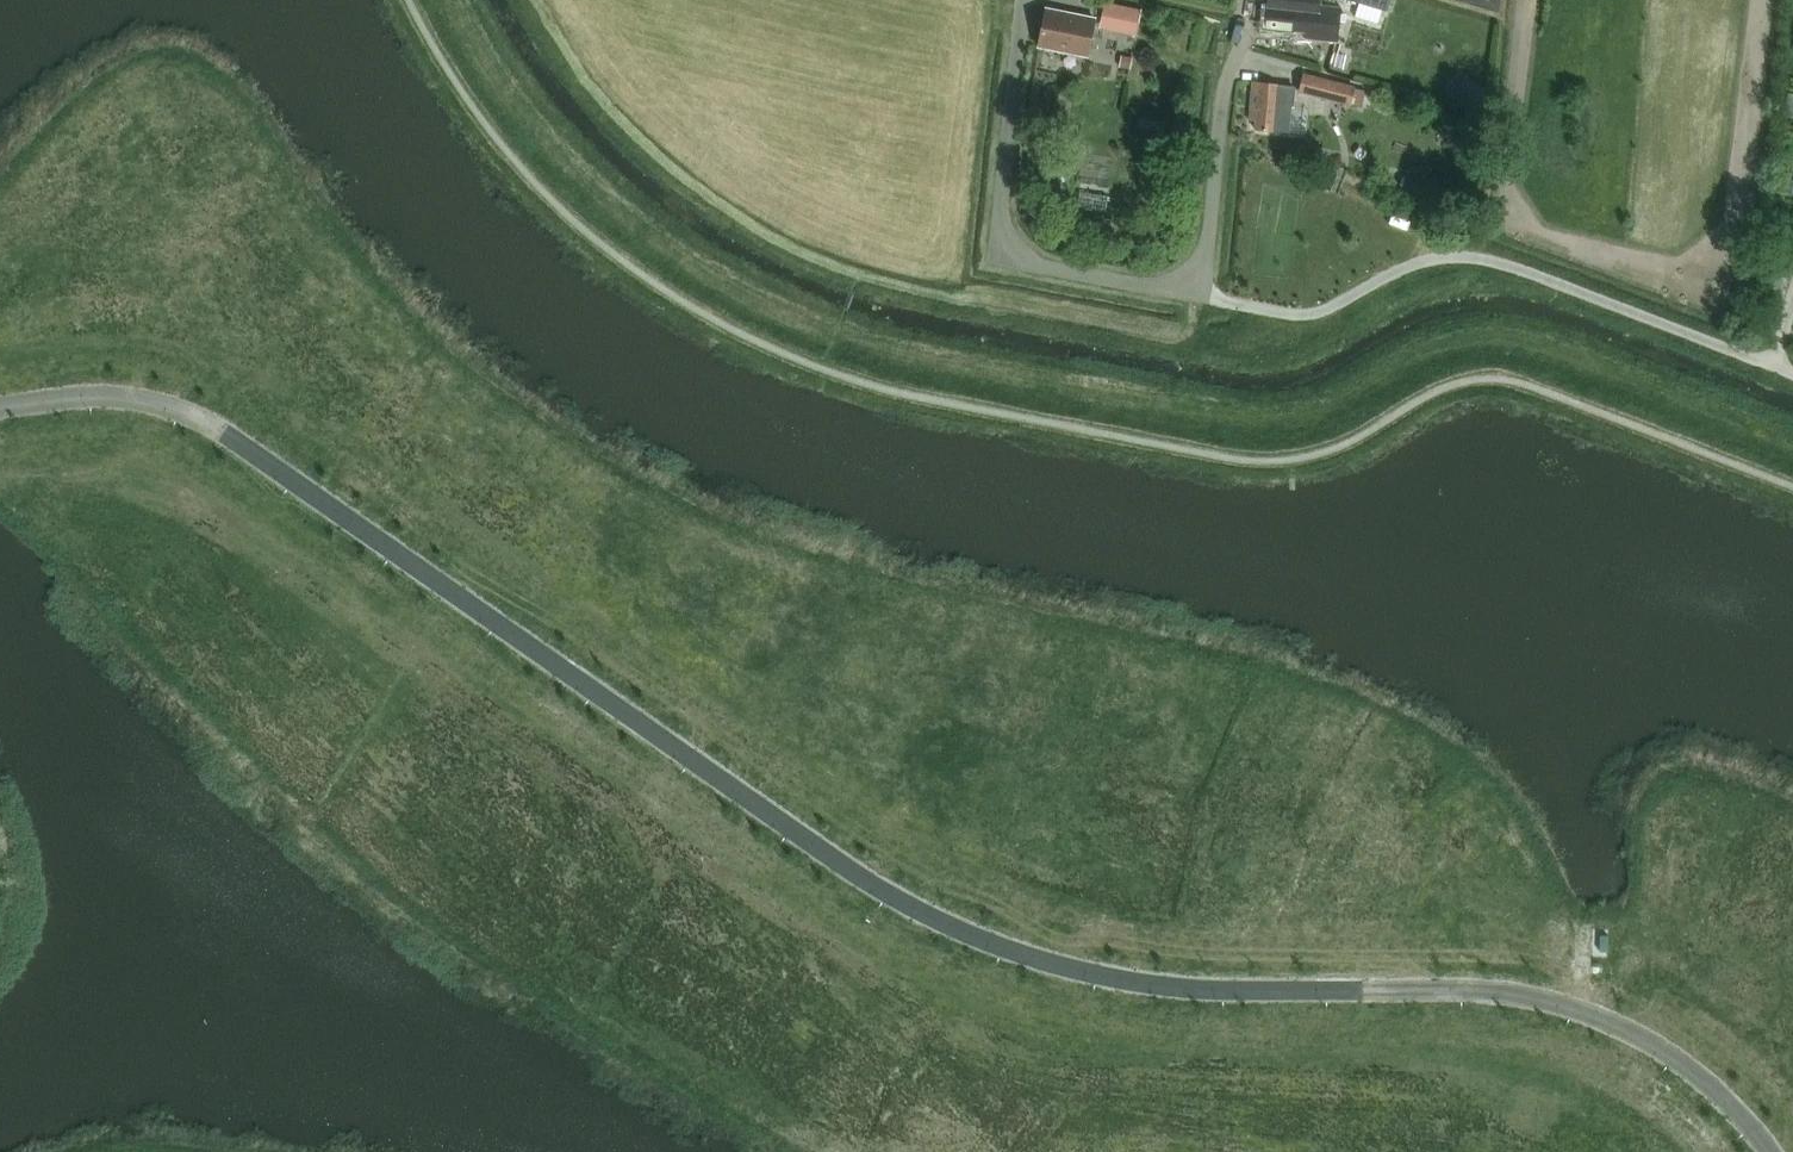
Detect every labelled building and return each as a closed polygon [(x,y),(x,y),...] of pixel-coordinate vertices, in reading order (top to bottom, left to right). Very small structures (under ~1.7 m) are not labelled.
[(1267,7),(1282,8),(1282,14),(1294,16),(1293,30),(1306,31),(1306,37),(1338,41),(1342,7),(1320,5),(1321,0),(1268,0),(1267,7)] [(1388,11),(1391,0),(1352,0),(1388,11)] [(1500,12),(1502,0),(1459,0),(1500,12)] [(1106,1),(1101,21),(1138,29),(1143,9),(1106,1)] [(1039,44),(1091,55),(1095,16),(1046,6),(1039,44)] [(1268,27),(1293,30),(1294,16),(1282,14),(1282,8),(1270,7),(1268,27)] [(1122,54),(1120,66),(1131,68),(1133,56),(1122,54)] [(1303,73),(1298,91),(1333,100),(1338,82),(1303,73)] [(1255,130),(1289,132),(1291,113),(1293,84),(1251,81),(1248,120),(1256,121),(1255,130)] [(1354,89),(1350,103),(1362,106),(1366,92),(1354,89)] [(1402,181),(1398,193),(1415,199),(1419,187),(1402,181)] [(1772,270),(1768,294),(1781,296),(1786,273),(1772,270)]
